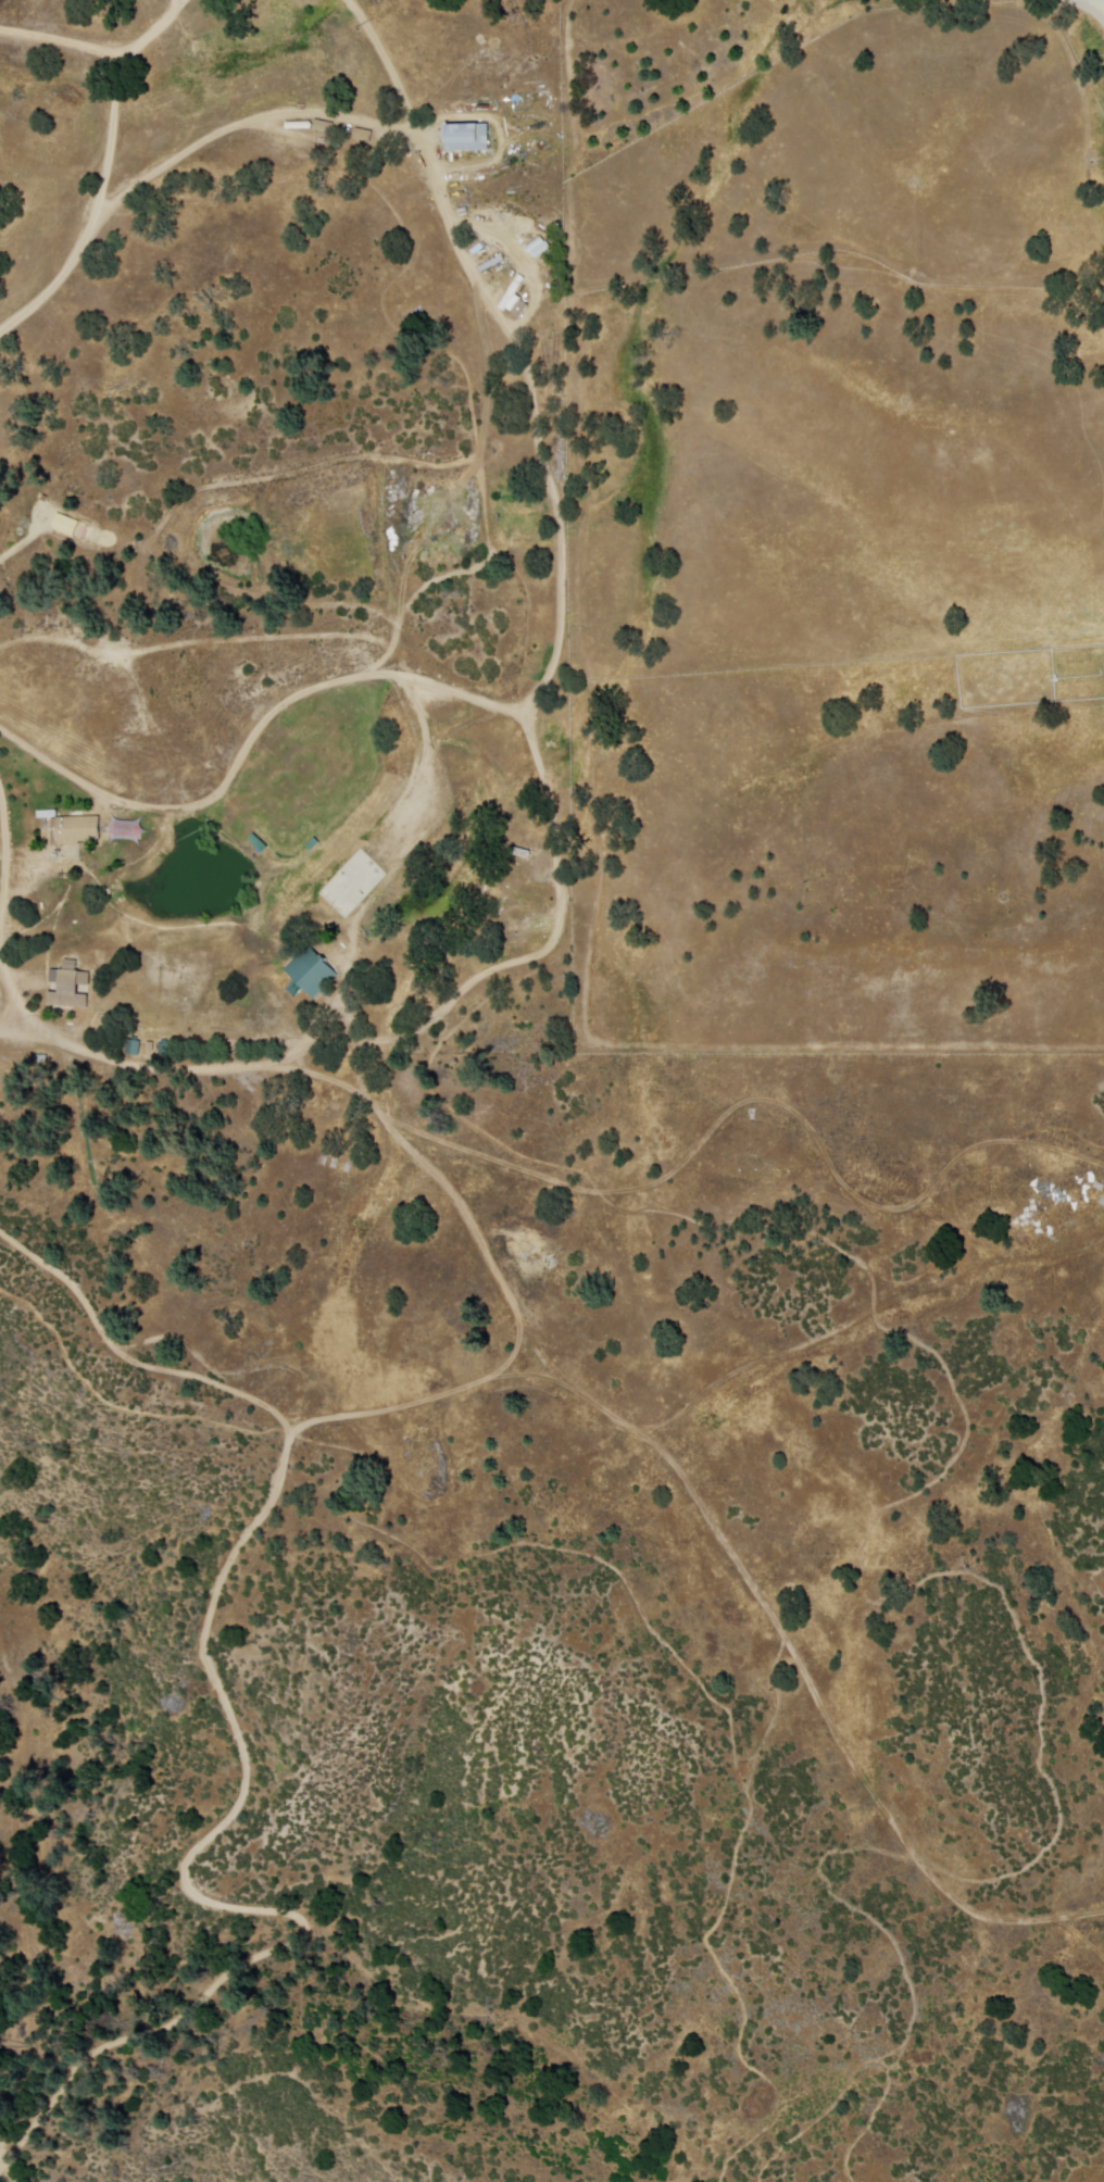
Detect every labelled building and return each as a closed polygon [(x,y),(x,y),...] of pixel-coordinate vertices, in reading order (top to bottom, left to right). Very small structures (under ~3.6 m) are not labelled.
[(443,124),(489,124),(489,151),(443,151),(443,124)] [(50,816),(100,817),(99,844),(50,844),(50,816)] [(245,843),(262,852),(265,845),(249,836),(245,843)] [(361,849),(389,877),(347,920),(318,892),(361,849)] [(143,921),(146,938),(158,936),(155,920),(143,921)] [(311,950),(335,976),(313,996),(288,970),(311,950)] [(65,961),(64,973),(51,971),(50,986),(61,986),(61,994),(48,993),(47,1006),(89,1010),(89,996),(80,996),(81,986),(92,987),(93,974),(79,973),(80,962),(65,961)] [(126,969),(127,985),(142,985),(142,968),(126,969)] [(1038,1184),(1043,1224),(1053,1223),(1049,1183),(1038,1184)]
